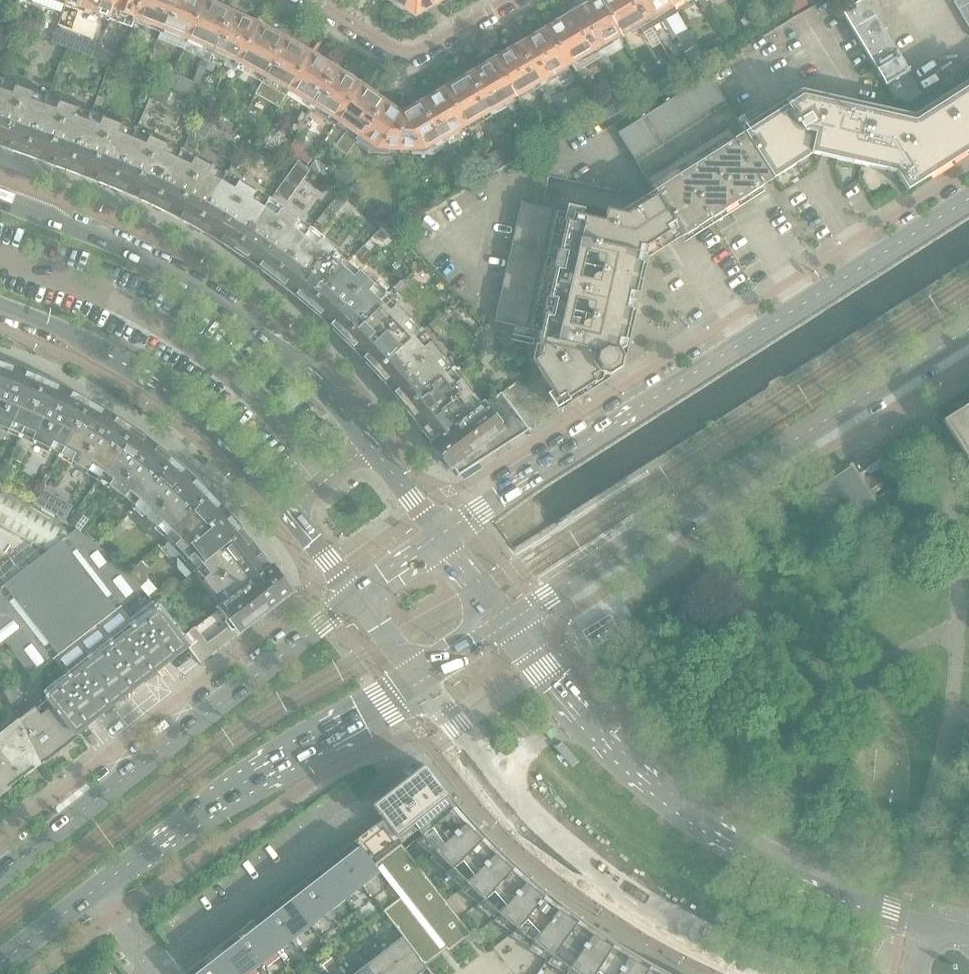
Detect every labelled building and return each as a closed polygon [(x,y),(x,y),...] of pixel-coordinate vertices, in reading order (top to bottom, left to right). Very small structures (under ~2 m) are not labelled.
[(116,0),(68,0),(109,16),(110,13),(111,14),(116,0)] [(142,0),(116,0),(111,14),(133,22),(135,18),(142,0)] [(204,0),(142,0),(135,18),(148,23),(146,27),(172,38),(174,34),(188,40),(204,0)] [(259,23),(209,0),(204,0),(188,40),(187,43),(225,60),(223,65),(235,71),(239,63),(259,23)] [(392,3),(403,10),(404,8),(415,16),(442,0),(393,0),(392,3)] [(621,33),(602,0),(593,0),(545,28),(566,65),(570,62),(575,70),(596,58),(600,66),(602,69),(611,64),(605,54),(601,56),(596,48),(621,33)] [(677,12),(672,2),(671,3),(669,0),(602,0),(621,33),(638,23),(643,32),(649,42),(657,37),(652,27),(677,12)] [(700,2),(699,2),(704,10),(713,5),(710,0),(699,0),(700,2)] [(807,4),(805,0),(794,0),(787,5),(792,13),(807,4)] [(866,0),(861,0),(842,11),(886,84),(894,98),(908,102),(921,94),(866,0)] [(968,27),(968,0),(953,0),(968,27)] [(755,28),(747,16),(741,21),(748,32),(755,28)] [(311,52),(289,40),(259,23),(239,63),(250,69),(249,72),(275,86),(272,93),(284,99),(289,90),(311,52)] [(53,34),(50,42),(63,47),(65,47),(94,58),(98,46),(99,44),(69,32),(56,27),(53,34)] [(553,72),(565,65),(566,65),(545,28),(494,58),(516,94),(527,87),(529,91),(543,83),(540,79),(553,72)] [(50,42),(53,34),(44,30),(41,38),(50,42)] [(727,48),(720,36),(710,42),(718,54),(727,48)] [(98,46),(94,58),(110,64),(118,67),(122,55),(98,46)] [(362,84),(340,70),(311,52),(289,90),(297,95),(295,98),(322,115),(324,111),(336,119),(337,120),(362,84)] [(173,73),(167,86),(192,97),(206,69),(209,61),(203,58),(203,59),(200,66),(193,82),(173,73)] [(504,101),(516,94),(494,58),(444,87),(466,123),(476,118),(478,121),(506,105),(504,101)] [(14,75),(18,64),(12,61),(7,72),(14,75)] [(209,61),(206,69),(212,72),(215,64),(209,61)] [(773,178),(745,133),(709,75),(618,133),(655,191),(657,195),(655,197),(678,234),(680,232),(683,236),(773,178)] [(59,92),(63,80),(54,77),(50,89),(59,92)] [(642,87),(637,79),(627,85),(632,93),(642,87)] [(907,120),(802,96),(745,133),(773,178),(812,153),(896,172),(907,190),(968,150),(968,80),(907,120)] [(656,89),(651,81),(647,84),(651,92),(656,89)] [(46,98),(2,83),(0,89),(0,143),(11,147),(13,150),(24,154),(46,98)] [(402,112),(390,104),(362,84),(337,120),(345,125),(343,128),(368,147),(368,152),(386,153),(386,148),(401,149),(402,112)] [(651,92),(647,84),(642,87),(647,95),(651,92)] [(165,105),(171,90),(158,85),(152,99),(165,105)] [(452,132),(466,123),(444,87),(402,112),(401,149),(410,150),(410,154),(429,155),(430,149),(454,135),(452,132)] [(647,95),(642,87),(637,90),(642,98),(647,95)] [(553,88),(548,91),(552,98),(557,95),(553,88)] [(557,95),(552,98),(552,99),(562,114),(573,106),(564,90),(557,95)] [(642,98),(637,90),(632,93),(637,101),(642,98)] [(548,91),(543,94),(547,102),(552,99),(552,98),(548,91)] [(608,107),(621,99),(616,92),(603,100),(608,107)] [(637,101),(632,93),(628,96),(633,104),(637,101)] [(101,104),(104,97),(97,95),(94,102),(101,104)] [(633,104),(628,96),(623,99),(628,107),(633,104)] [(67,170),(90,114),(46,98),(24,154),(35,159),(38,157),(55,163),(56,166),(67,170)] [(628,107),(623,99),(618,102),(623,109),(628,107)] [(623,109),(618,102),(614,105),(618,112),(623,109)] [(618,112),(614,105),(609,107),(614,115),(618,112)] [(614,115),(609,107),(604,110),(609,118),(614,115)] [(110,187),(135,132),(90,114),(67,170),(78,174),(82,173),(98,179),(100,182),(110,187)] [(145,123),(148,116),(142,114),(139,121),(145,123)] [(508,125),(504,117),(498,121),(502,128),(508,125)] [(502,128),(498,121),(493,124),(499,136),(505,132),(502,128)] [(153,205),(181,152),(135,132),(110,187),(121,191),(124,190),(141,197),(142,200),(153,205)] [(284,150),(291,139),(280,132),(273,143),(284,150)] [(192,144),(196,137),(189,134),(186,141),(192,144)] [(458,154),(454,147),(448,150),(453,157),(458,154)] [(509,161),(501,148),(487,156),(495,169),(509,161)] [(456,165),(448,150),(447,150),(436,156),(445,171),(456,165)] [(194,227),(225,175),(181,152),(153,205),(163,211),(166,210),(182,218),(183,221),(194,227)] [(237,168),(242,159),(236,155),(231,165),(237,168)] [(319,174),(325,166),(315,159),(309,167),(319,174)] [(342,191),(354,174),(342,165),(329,182),(342,191)] [(233,251),(268,202),(225,175),(194,227),(204,233),(207,232),(222,241),(223,244),(233,251)] [(281,196),(286,187),(281,184),(275,192),(281,196)] [(626,358),(648,257),(683,236),(680,232),(678,234),(655,197),(657,195),(655,191),(642,199),(619,213),(607,210),(604,220),(542,206),(521,202),(501,289),(505,289),(502,305),(498,304),(494,321),(541,331),(534,362),(538,367),(553,391),(547,394),(558,411),(612,377),(610,374),(621,368),(623,357),(626,358)] [(283,261),(308,231),(268,202),(233,251),(243,257),(247,256),(261,267),(261,270),(271,277),(283,261)] [(322,225),(332,213),(327,209),(317,221),(322,225)] [(398,228),(399,212),(380,223),(390,233),(398,228)] [(307,306),(347,262),(308,231),(283,261),(271,277),(280,285),(284,284),(298,295),(298,298),(307,306)] [(361,257),(368,249),(363,245),(356,253),(361,257)] [(341,337),(384,296),(347,262),(307,306),(316,314),(320,314),(333,326),(333,329),(341,337)] [(373,371),(419,332),(384,296),(341,337),(350,346),(353,346),(365,359),(365,362),(373,371)] [(433,329),(441,323),(437,318),(429,324),(433,329)] [(403,406),(450,369),(419,332),(373,371),(381,379),(384,379),(396,393),(396,396),(403,406)] [(465,369),(474,362),(470,357),(462,363),(465,369)] [(44,378),(31,373),(28,374),(11,368),(10,365),(0,361),(0,423),(22,431),(44,378)] [(482,407),(452,371),(450,369),(403,406),(410,415),(414,415),(425,430),(424,433),(432,444),(482,407)] [(62,450),(89,400),(77,394),(74,395),(58,387),(56,384),(44,378),(22,431),(62,450)] [(478,462),(531,428),(530,427),(528,428),(502,392),(482,407),(432,444),(431,444),(441,456),(451,468),(453,466),(459,474),(478,462)] [(100,474),(132,427),(120,419),(117,420),(102,410),(101,407),(100,406),(89,400),(62,450),(63,451),(50,474),(61,480),(70,466),(65,463),(69,455),(100,474)] [(943,420),(948,428),(968,461),(968,404),(968,405),(943,420)] [(318,435),(329,426),(323,419),(313,428),(318,435)] [(135,502),(172,458),(161,449),(158,449),(144,438),(143,435),(132,427),(100,474),(101,475),(135,502)] [(887,483),(877,469),(915,445),(906,431),(817,488),(826,502),(822,504),(829,515),(833,512),(847,535),(899,502),(891,490),(879,498),(875,491),(887,483)] [(167,533),(209,492),(199,482),(196,482),(183,470),(183,466),(182,466),(172,458),(135,502),(167,533)] [(160,668),(161,667),(188,646),(182,638),(160,609),(159,610),(155,605),(134,621),(123,607),(144,591),(140,587),(129,573),(115,561),(104,550),(99,546),(84,535),(75,530),(73,532),(2,491),(0,494),(0,526),(47,553),(0,590),(0,646),(5,642),(6,644),(32,677),(55,660),(66,674),(43,691),(49,698),(76,733),(102,713),(104,711),(114,703),(126,694),(160,668)] [(242,529),(235,520),(234,519),(230,518),(219,505),(219,502),(209,492),(167,533),(184,552),(177,558),(177,568),(186,577),(198,567),(197,565),(242,529)] [(128,531),(136,523),(128,515),(120,523),(128,531)] [(272,567),(265,558),(264,557),(261,556),(249,542),(250,539),(242,529),(197,565),(198,567),(226,604),(272,567)] [(148,580),(147,568),(141,561),(129,573),(140,587),(148,580)] [(238,632),(291,591),(282,579),(273,567),(272,567),(226,604),(219,609),(232,625),(238,632)] [(185,585),(191,580),(188,576),(182,582),(185,585)] [(232,625),(226,630),(232,637),(238,632),(232,625)] [(213,652),(207,644),(195,627),(182,638),(188,646),(200,662),(213,652)] [(226,630),(220,635),(225,642),(232,637),(226,630)] [(220,635),(214,639),(220,647),(225,642),(220,635)] [(214,639),(207,644),(213,652),(220,647),(214,639)] [(23,702),(15,685),(4,691),(12,707),(23,702)] [(76,733),(49,698),(36,708),(35,706),(19,719),(40,763),(45,760),(49,758),(51,757),(55,754),(56,752),(67,743),(70,743),(73,740),(74,738),(78,735),(76,733)] [(19,719),(18,718),(0,733),(0,749),(22,777),(40,763),(19,719)] [(0,749),(0,789),(3,792),(22,777),(0,749)] [(646,962),(634,954),(605,936),(578,917),(567,909),(568,908),(551,895),(551,896),(547,893),(532,881),(508,859),(485,836),(463,811),(442,786),(425,764),(372,806),(382,819),(398,839),(371,860),(380,871),(400,898),(384,911),(403,935),(426,965),(446,949),(448,951),(471,933),(412,856),(419,850),(513,971),(515,973),(669,973),(646,962)] [(398,839),(382,819),(355,840),(371,860),(398,839)] [(380,871),(371,860),(355,840),(338,854),(362,885),(380,871)] [(513,971),(419,850),(412,856),(471,933),(448,951),(446,949),(426,965),(428,967),(426,968),(431,973),(515,973),(513,971)] [(362,885),(338,854),(336,852),(335,852),(337,854),(321,867),(345,898),(362,885)] [(345,898),(321,867),(304,880),(328,912),(345,898)] [(368,963),(385,949),(403,935),(384,911),(400,898),(380,871),(362,885),(345,898),(328,912),(311,925),(294,938),(277,952),(260,965),(249,973),(354,973),(368,963)] [(328,912),(304,880),(302,878),(301,879),(303,881),(286,893),(311,925),(328,912)] [(311,925),(286,893),(270,907),(294,938),(311,925)] [(294,938),(270,907),(268,905),(267,906),(269,907),(252,920),(277,952),(294,938)] [(277,952),(252,920),(235,933),(260,965),(277,952)] [(235,933),(234,931),(233,932),(235,934),(218,947),(240,973),(249,973),(260,965),(235,933)] [(426,965),(403,935),(385,949),(405,973),(419,973),(426,968),(428,967),(426,965)] [(218,947),(201,960),(213,973),(240,973),(218,947)] [(385,949),(368,963),(377,973),(405,973),(385,949)] [(201,960),(200,958),(199,958),(200,960),(183,973),(213,973),(201,960)] [(368,963),(354,973),(377,973),(368,963)]
